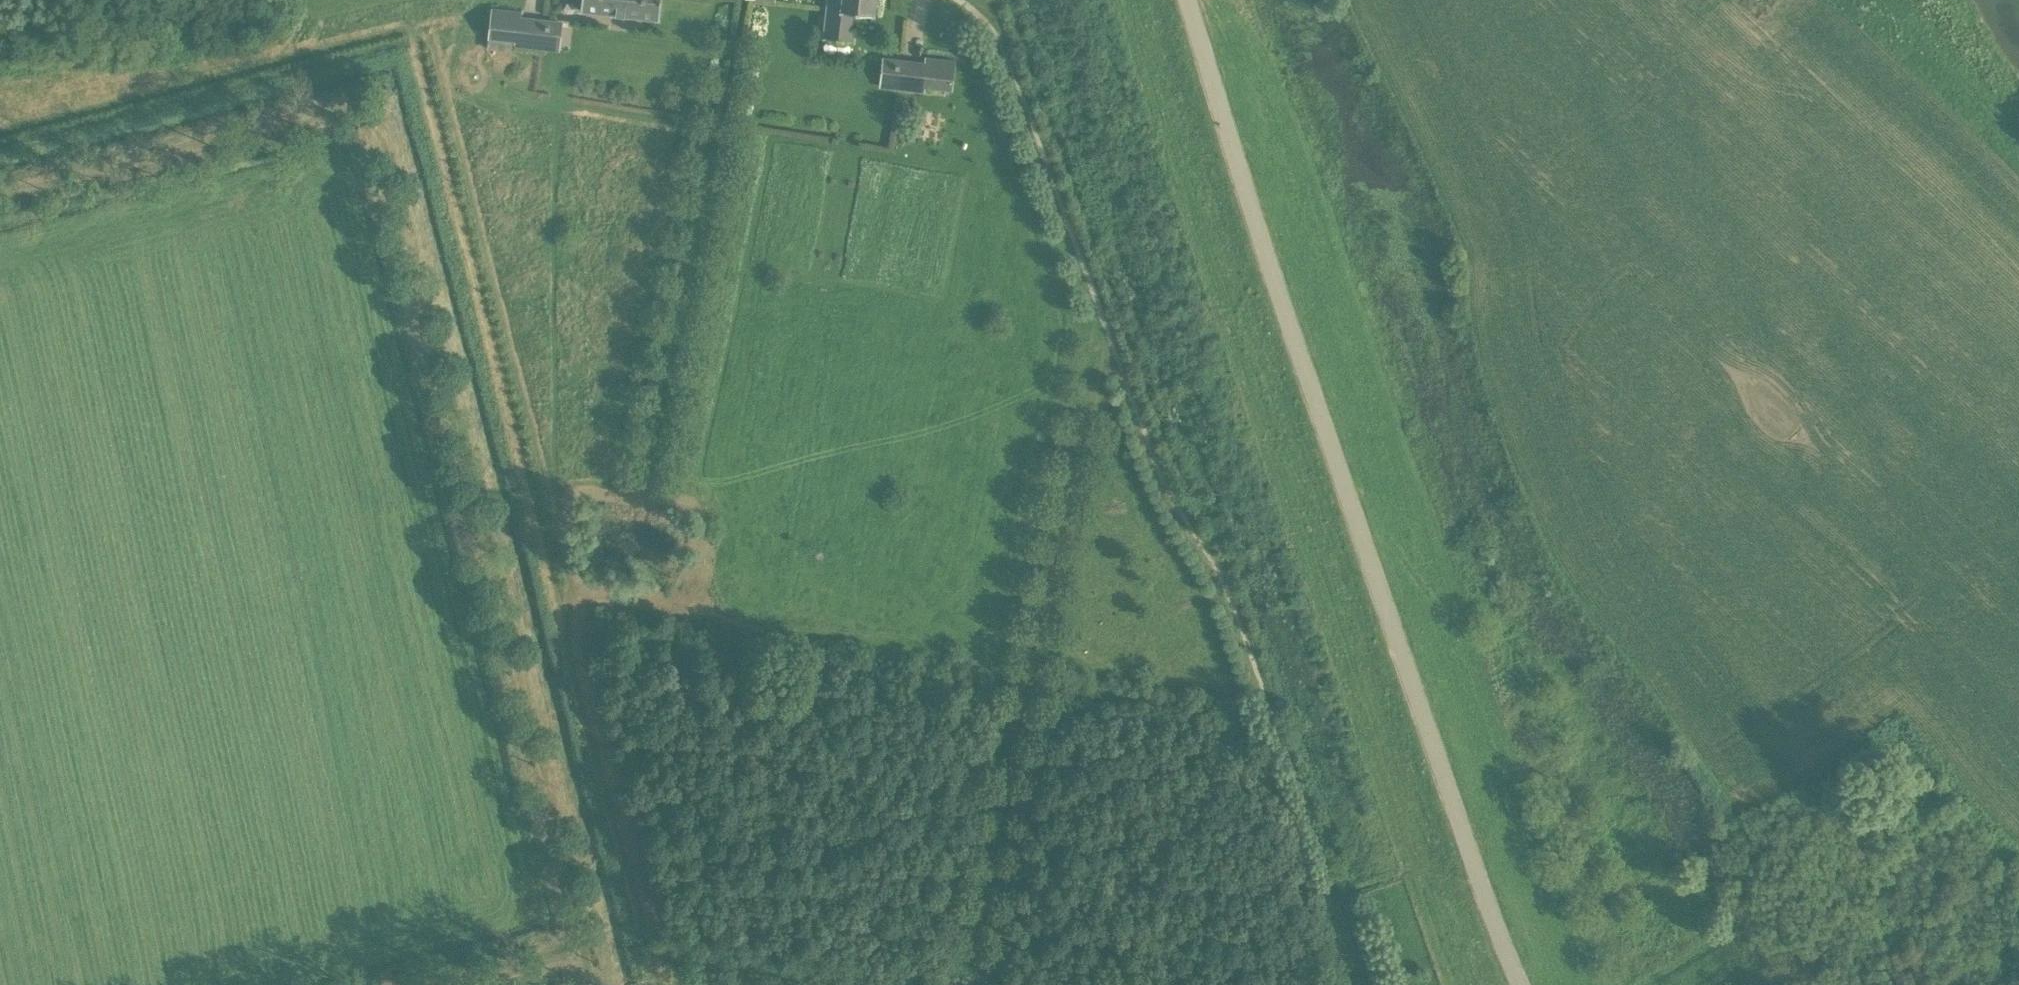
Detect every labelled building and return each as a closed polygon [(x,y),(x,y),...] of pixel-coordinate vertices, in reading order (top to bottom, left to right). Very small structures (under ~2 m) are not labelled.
[(580,10),(583,10),(656,18),(659,19),(659,16),(658,16),(660,0),(582,0),(581,7),(580,10)] [(824,37),(852,40),(855,10),(873,13),(874,10),(873,10),(874,0),(828,0),(824,37)] [(491,7),(488,39),(514,41),(514,46),(559,51),(563,20),(521,15),(521,11),(491,7)] [(883,56),(878,86),(923,91),(924,86),(951,89),(954,60),(926,57),(925,62),(898,58),(883,56)]
